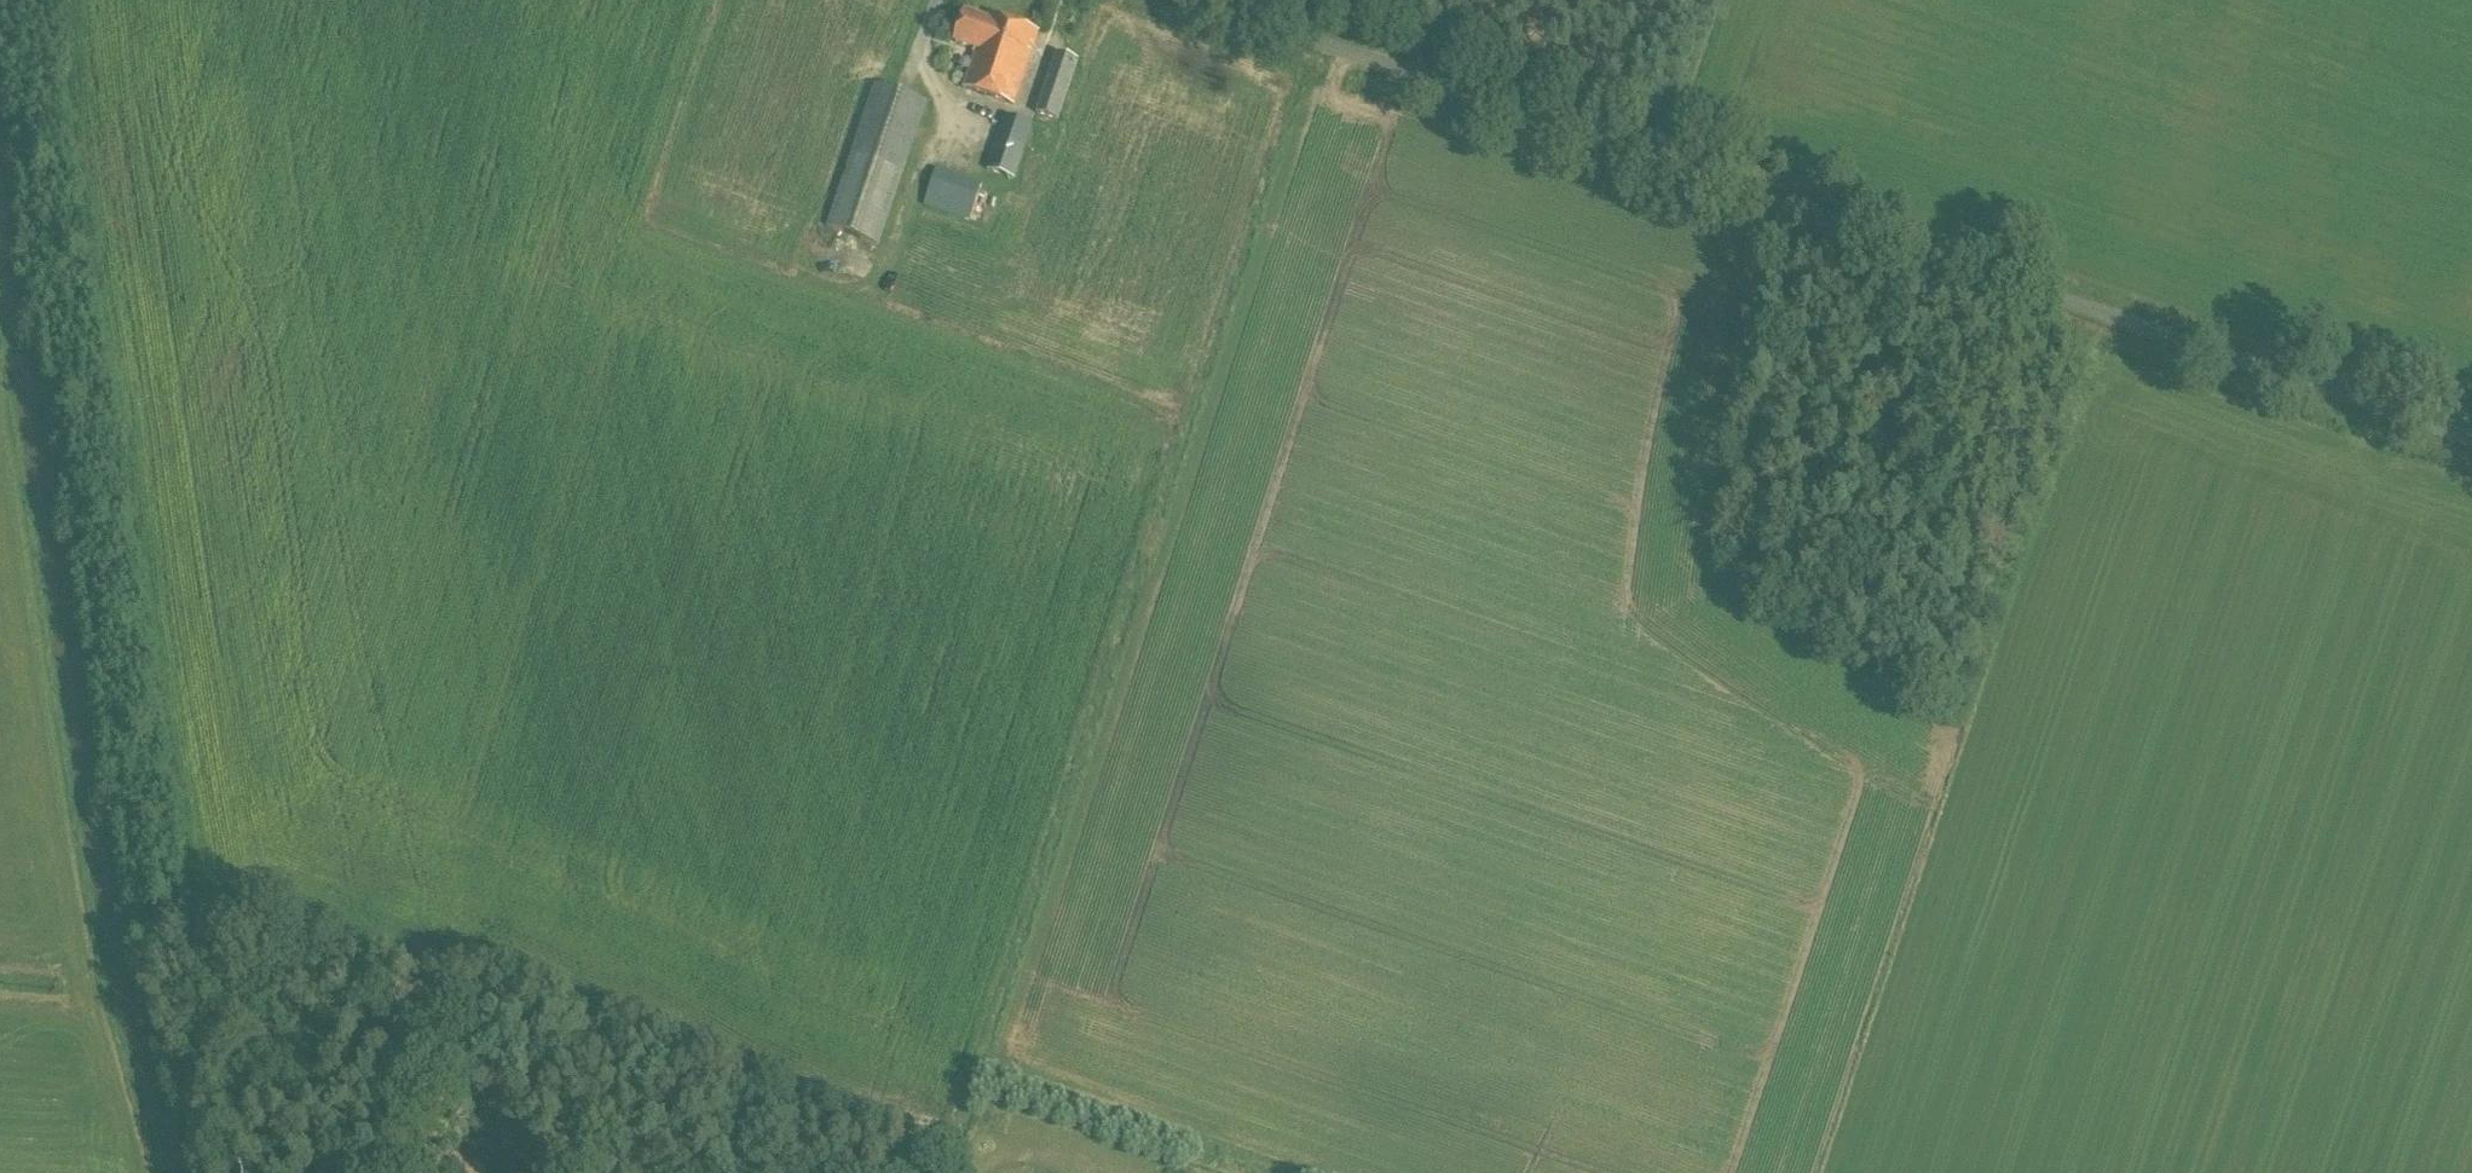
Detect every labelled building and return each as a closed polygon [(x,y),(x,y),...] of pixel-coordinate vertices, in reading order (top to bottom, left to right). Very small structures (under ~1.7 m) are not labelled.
[(998,35),(1003,19),(988,14),(986,18),(965,11),(955,42),(976,49),(978,43),(992,47),(996,34),(998,35)] [(1013,105),(1038,31),(1003,19),(998,35),(996,34),(992,47),(978,43),(976,49),(963,87),(1013,105)] [(1059,120),(1079,60),(1056,52),(1036,112),(1059,120)] [(878,244),(902,174),(926,103),(875,86),(828,227),(878,244)] [(1015,179),(1032,123),(1004,114),(986,169),(1015,179)] [(970,221),(982,184),(936,168),(923,205),(970,221)]
